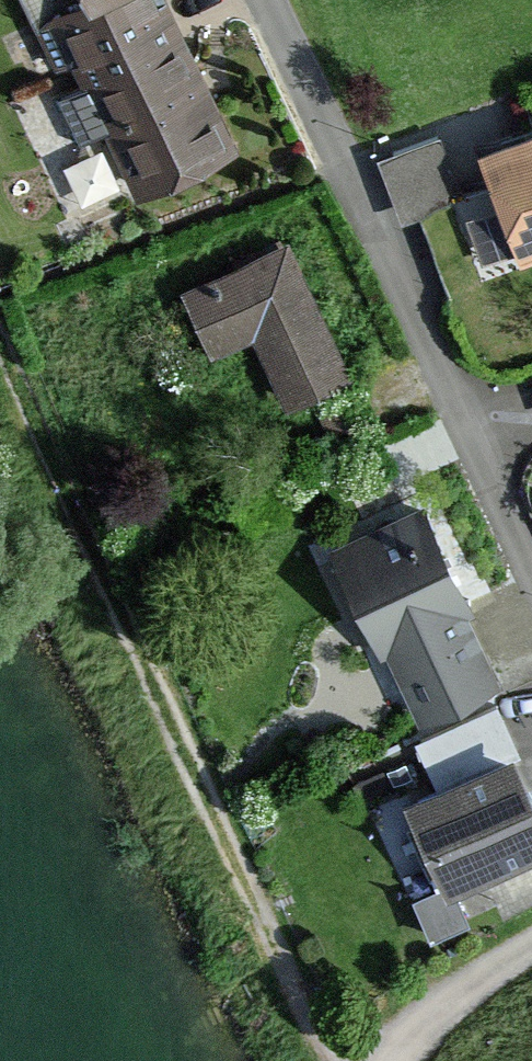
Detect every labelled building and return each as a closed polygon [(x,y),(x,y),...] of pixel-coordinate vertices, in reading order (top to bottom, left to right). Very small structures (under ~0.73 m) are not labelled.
[(52,25),(138,206),(239,158),(165,0),(95,0),(97,4),(52,25)] [(481,152),(528,268),(531,266),(531,132),(481,152)] [(433,138),(374,165),(403,228),(462,201),(433,138)] [(284,244),(178,293),(210,361),(248,343),(280,410),(347,379),(284,244)] [(422,503),(332,549),(421,723),(500,682),(458,601),(469,596),(422,503)] [(412,804),(456,893),(531,856),(531,777),(520,752),(412,804)]
